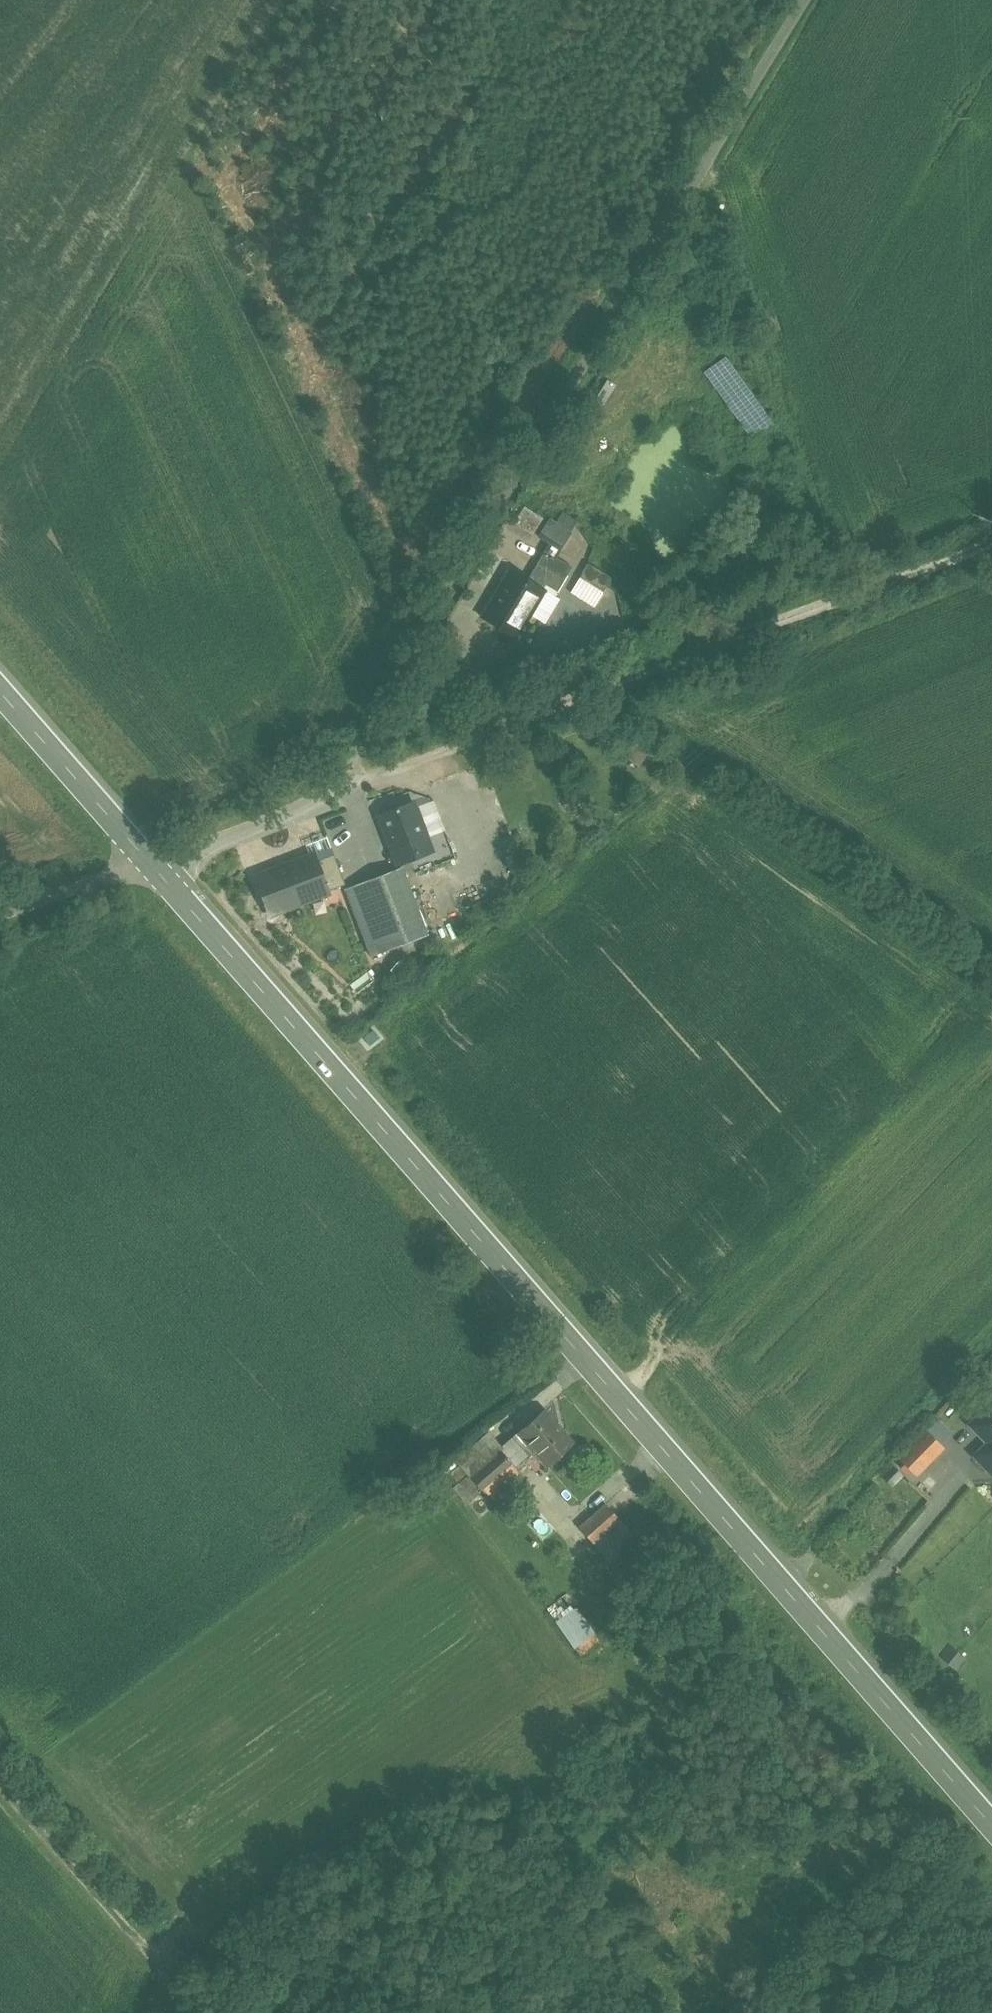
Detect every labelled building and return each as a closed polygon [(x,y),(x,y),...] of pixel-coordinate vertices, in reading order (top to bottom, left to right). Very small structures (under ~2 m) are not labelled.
[(570,533),(549,520),(541,534),(561,547),(570,533)] [(572,568),(544,551),(537,564),(564,580),(572,568)] [(564,580),(537,564),(527,580),(543,590),(545,586),(557,593),(564,580)] [(527,580),(511,571),(482,619),(515,638),(543,590),(527,580)] [(432,851),(414,803),(380,815),(398,864),(432,851)] [(313,855),(256,877),(271,916),(328,895),(327,892),(345,886),(333,856),(315,862),(313,855)] [(401,869),(345,891),(370,957),(427,935),(401,869)] [(971,1424),(990,1443),(976,1456),(991,1472),(991,1403),(971,1424)] [(573,1444),(544,1410),(517,1433),(517,1434),(531,1449),(547,1467),(573,1444)] [(935,1421),(925,1431),(937,1442),(946,1432),(935,1421)] [(925,1431),(897,1459),(915,1476),(942,1447),(937,1442),(925,1431)] [(501,1448),(499,1450),(499,1449),(480,1466),(468,1476),(482,1491),(484,1494),(515,1467),(528,1455),(526,1453),(531,1449),(517,1434),(501,1448)] [(488,1434),(468,1452),(480,1466),(499,1449),(499,1450),(501,1448),(488,1434)] [(482,1491),(468,1476),(460,1467),(451,1475),(458,1484),(454,1488),(467,1504),(482,1491)] [(606,1505),(579,1528),(593,1544),(620,1521),(606,1505)] [(577,1610),(556,1626),(583,1661),(604,1646),(577,1610)]
